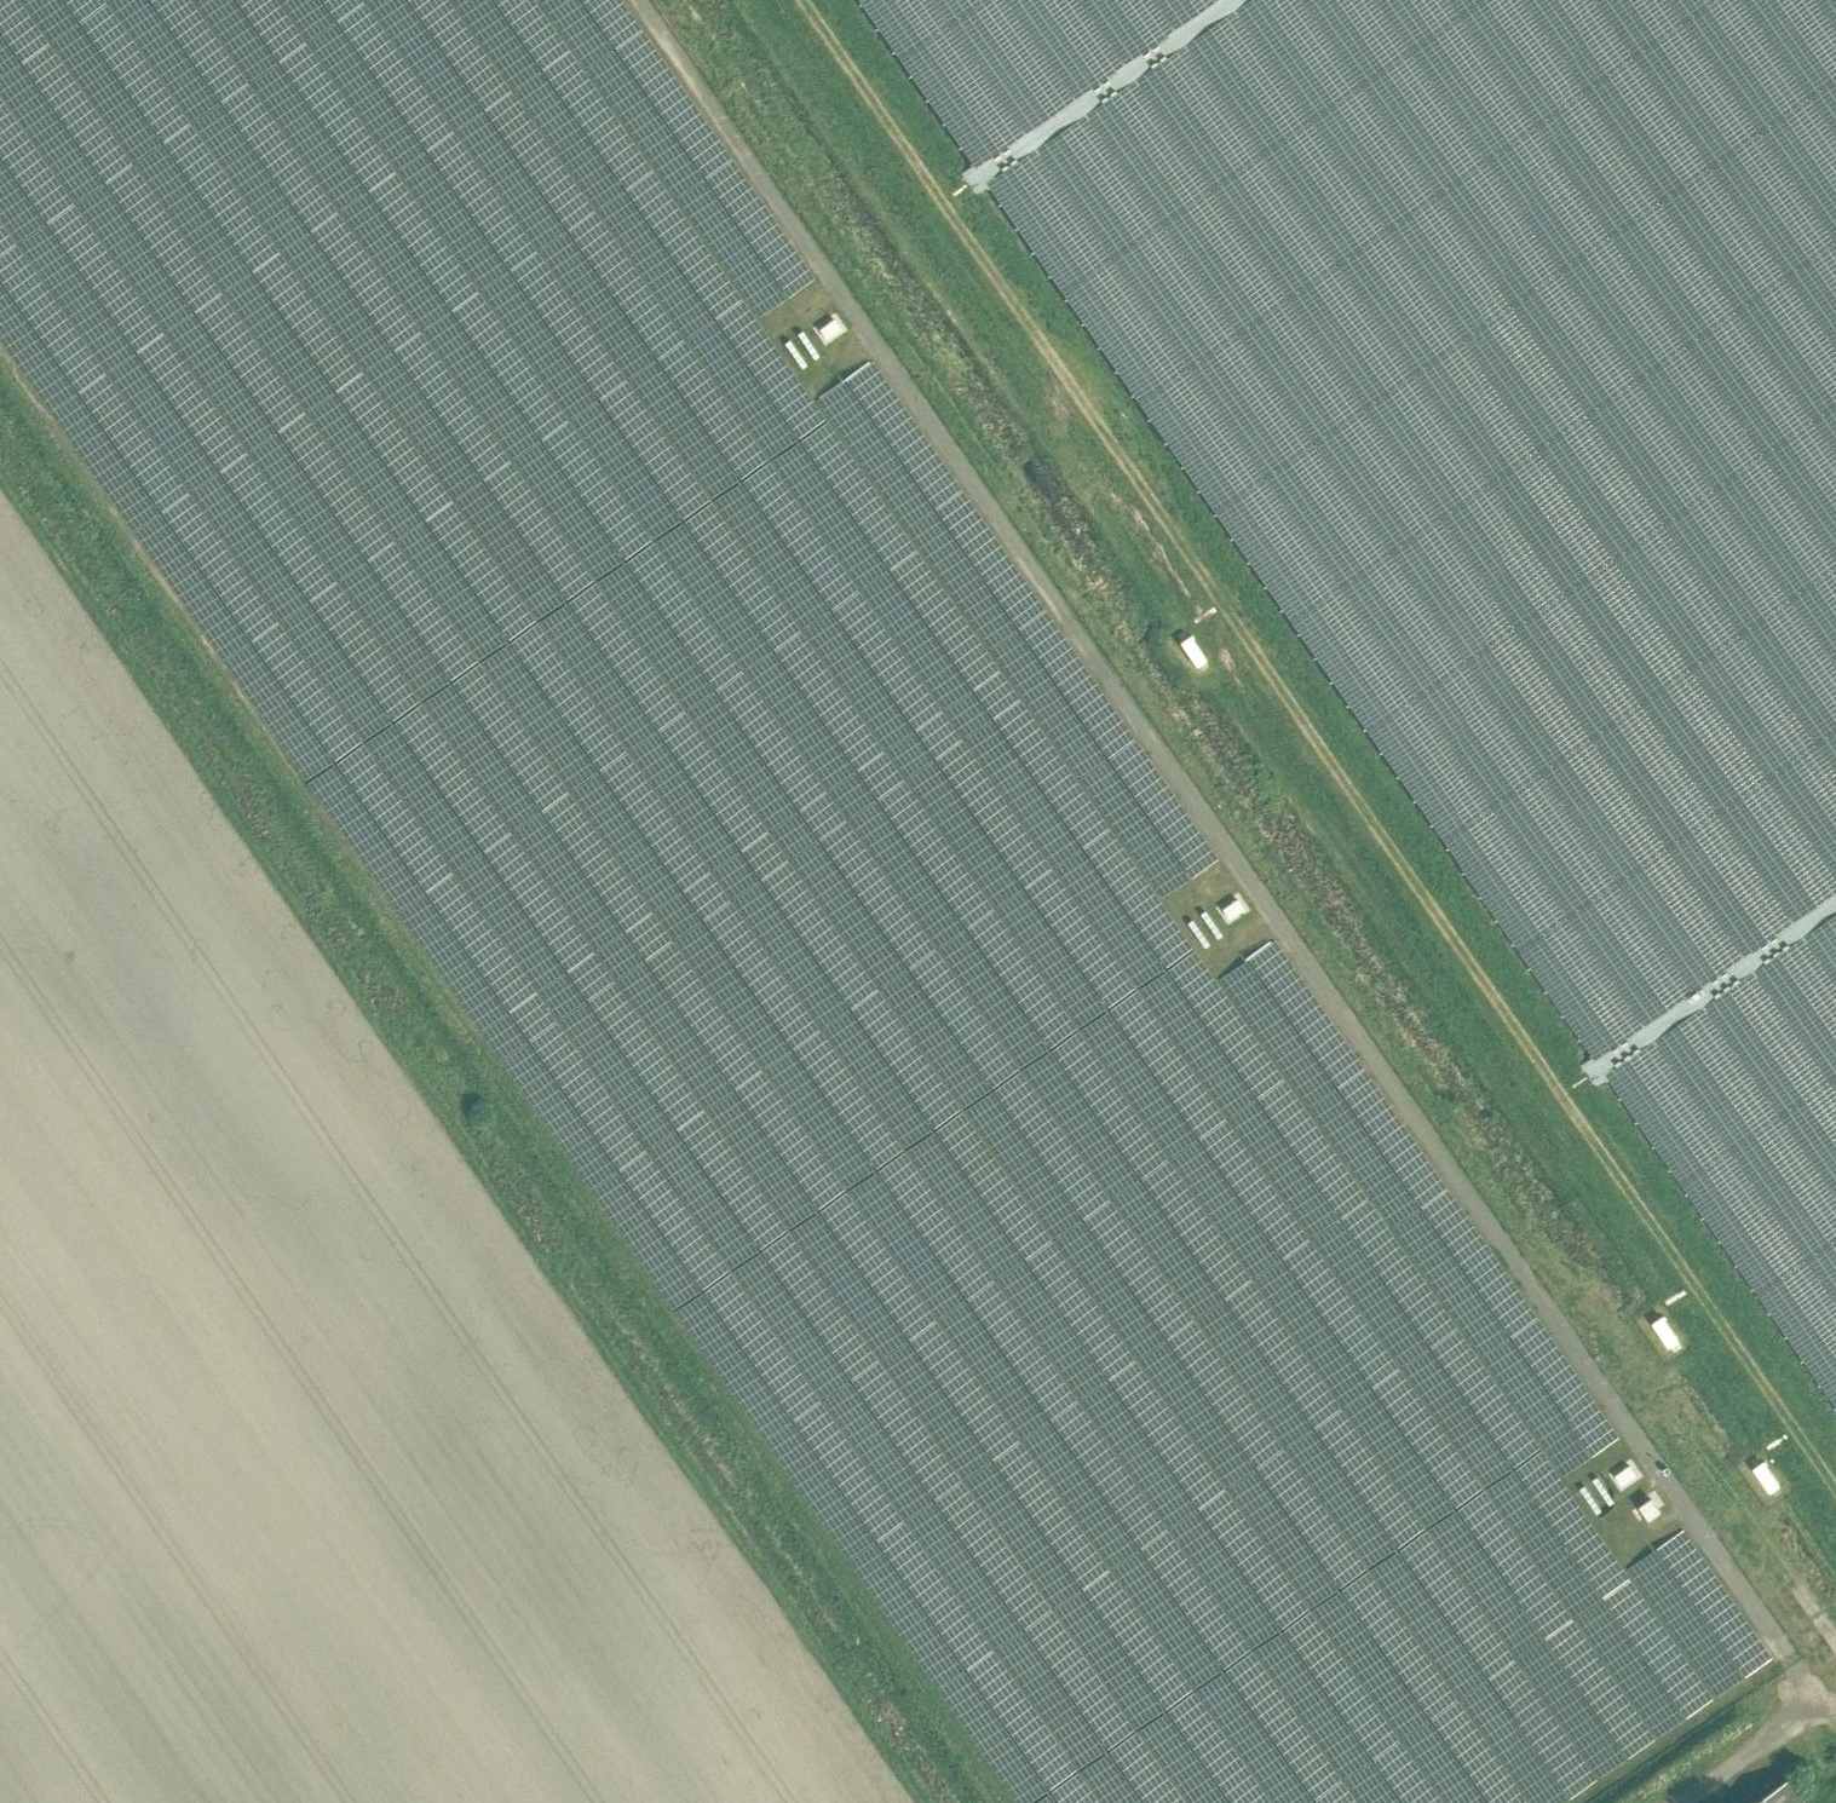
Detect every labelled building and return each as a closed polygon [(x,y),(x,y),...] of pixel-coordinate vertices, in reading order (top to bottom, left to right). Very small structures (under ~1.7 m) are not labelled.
[(1641,1505),(1650,1518),(1661,1511),(1652,1497),(1641,1505)] [(1754,1802),(1806,1802),(1788,1778),(1754,1802)]
